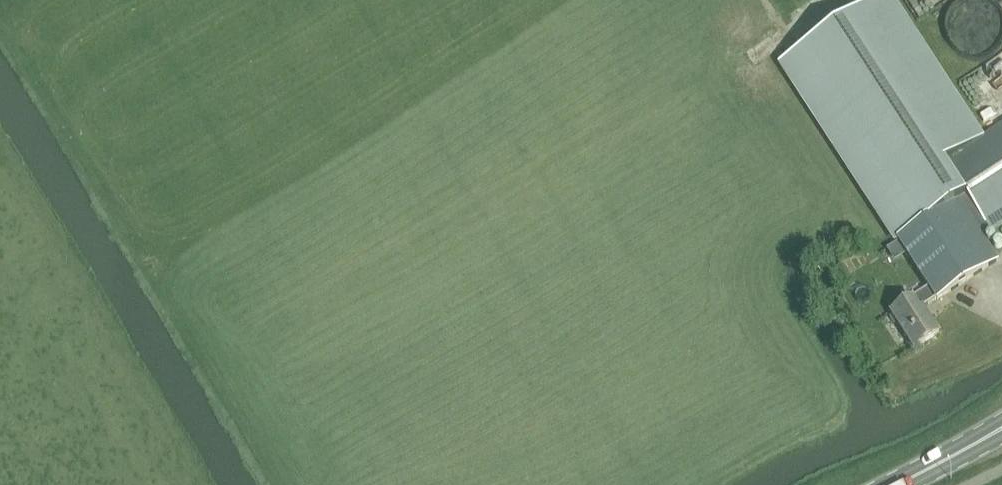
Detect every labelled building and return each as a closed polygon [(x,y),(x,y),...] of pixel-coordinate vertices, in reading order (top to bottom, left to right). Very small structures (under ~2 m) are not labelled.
[(886,220),(933,191),(945,209),(968,194),(946,160),(983,136),(896,0),(875,0),(781,59),(886,220)] [(992,231),(1001,224),(1001,124),(946,160),(968,194),(992,231)] [(992,231),(968,194),(945,209),(933,191),(886,220),(929,287),(937,299),(1000,259),(985,235),(992,231)] [(925,307),(937,299),(929,287),(891,311),(915,348),(941,331),(925,307)]
